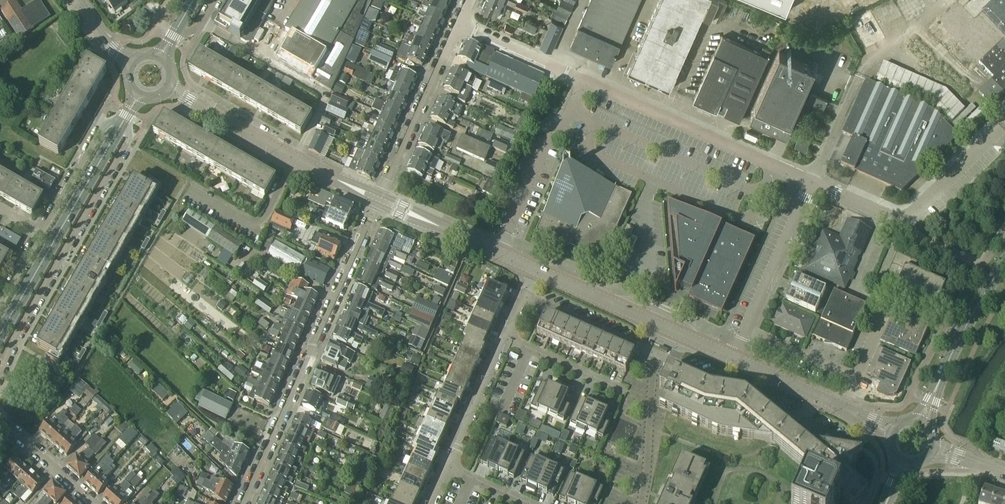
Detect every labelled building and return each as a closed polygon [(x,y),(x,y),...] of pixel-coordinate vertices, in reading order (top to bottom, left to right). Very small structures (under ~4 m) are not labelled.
[(1,9),(1,10),(20,38),(34,29),(33,28),(50,17),(39,0),(38,0),(22,11),(16,1),(15,0),(1,9)] [(115,14),(134,0),(105,0),(115,14)] [(220,21),(234,29),(231,34),(249,45),(259,28),(275,0),(232,0),(220,21)] [(285,30),(293,35),(327,54),(311,80),(331,92),(344,64),(354,41),(357,35),(359,30),(372,0),(303,0),(298,9),(285,30)] [(371,8),(380,12),(382,7),(386,9),(388,4),(384,2),(378,0),(374,0),(371,8)] [(422,6),(425,8),(429,10),(444,17),(448,7),(433,0),(431,6),(427,4),(423,2),(422,6)] [(500,5),(490,0),(485,0),(481,8),(496,15),(498,10),(503,12),(505,7),(500,5)] [(520,9),(523,3),(517,0),(516,1),(514,6),(520,9)] [(573,4),(566,0),(561,0),(557,9),(558,9),(569,14),(573,4)] [(641,0),(590,0),(570,45),(612,64),(641,0)] [(704,13),(719,20),(727,1),(724,0),(659,0),(628,70),(670,89),(704,13)] [(786,12),(791,0),(758,0),(786,12)] [(982,11),(1004,35),(1004,0),(993,0),(982,11)] [(526,11),(529,5),(523,3),(520,9),(526,11)] [(375,22),(379,14),(369,9),(364,20),(371,23),(375,22)] [(565,22),(569,14),(558,9),(554,18),(565,22)] [(419,12),(417,16),(421,18),(425,20),(440,26),(444,17),(429,10),(426,15),(423,13),(419,12)] [(415,22),(413,26),(416,28),(420,29),(435,36),(440,26),(425,20),(422,25),(418,24),(415,22)] [(364,21),(360,30),(368,33),(372,25),(364,21)] [(552,51),(562,27),(551,22),(540,46),(552,51)] [(511,32),(513,27),(506,24),(504,29),(511,32)] [(431,46),(435,36),(420,29),(418,35),(414,33),(412,37),(416,39),(431,46)] [(288,44),(278,61),(311,80),(327,54),(293,35),(288,44)] [(357,35),(354,41),(366,46),(368,40),(357,35)] [(431,46),(416,39),(412,37),(406,35),(402,45),(405,46),(427,56),(431,46)] [(740,121),(771,50),(763,47),(760,53),(722,36),(694,100),(740,121)] [(485,69),(489,58),(490,57),(492,57),(493,53),(493,54),(494,51),(468,39),(466,43),(462,50),(461,54),(459,59),(468,64),(465,69),(486,78),(486,77),(489,71),(485,69)] [(1003,41),(999,45),(980,64),(994,79),(979,93),(991,105),(1004,91),(1004,42),(1003,41)] [(378,44),(374,52),(391,60),(395,52),(378,44)] [(422,65),(427,56),(405,46),(402,52),(409,55),(407,59),(422,66),(423,66),(422,65)] [(353,47),(346,61),(355,65),(361,50),(353,47)] [(217,86),(229,67),(201,51),(190,70),(217,86)] [(365,51),(364,55),(370,58),(368,62),(387,70),(391,60),(372,52),(372,54),(365,51)] [(792,118),(815,67),(780,51),(755,106),(755,107),(750,119),(787,136),(794,119),(792,118)] [(502,85),(512,62),(493,54),(493,53),(492,57),(490,57),(489,58),(485,69),(489,71),(486,77),(490,79),(502,85)] [(91,99),(107,71),(88,60),(72,88),(91,99)] [(370,73),(345,62),(341,72),(351,76),(353,72),(368,78),(370,73)] [(518,91),(528,69),(512,62),(502,85),(508,87),(513,89),(517,91),(518,91)] [(245,102),(256,83),(233,70),(229,67),(217,86),(245,102)] [(411,91),(417,77),(402,70),(402,71),(397,68),(390,82),(396,85),(411,91)] [(472,89),(477,79),(454,69),(449,79),(464,86),(472,89)] [(534,99),(544,76),(528,69),(518,91),(534,99)] [(343,75),(340,82),(345,85),(349,77),(343,75)] [(445,89),(459,96),(457,100),(465,104),(472,89),(464,86),(449,79),(445,89)] [(508,87),(502,85),(490,79),(486,86),(505,94),(508,87)] [(256,83),(245,102),(257,109),(259,111),(261,112),(273,119),(284,100),(270,92),(267,89),(270,83),(265,80),(261,86),(256,83)] [(950,142),(956,136),(958,138),(959,137),(932,110),(866,81),(843,134),(853,139),(841,166),(855,172),(856,170),(887,184),(886,186),(901,193),(936,159),(934,157),(950,142)] [(336,84),(332,91),(340,95),(343,87),(336,84)] [(406,101),(411,91),(396,85),(394,89),(391,88),(388,93),(391,95),(406,101)] [(508,87),(505,95),(514,99),(517,91),(513,89),(508,87)] [(75,127),(91,99),(72,88),(56,116),(75,127)] [(824,109),(828,100),(812,93),(808,102),(824,109)] [(346,110),(349,102),(334,95),(330,103),(331,103),(341,108),(346,110)] [(402,111),(406,101),(391,95),(389,100),(383,98),(381,102),(402,111)] [(458,119),(463,108),(441,98),(436,109),(450,116),(458,119)] [(301,135),(312,116),(284,100),(273,119),(301,135)] [(402,111),(381,102),(376,100),(372,109),(383,114),(397,121),(402,111)] [(331,103),(326,112),(337,117),(344,120),(348,111),(346,110),(341,108),(331,103)] [(448,121),(450,116),(436,109),(431,119),(453,129),(455,124),(448,121)] [(181,149),(192,130),(165,114),(153,133),(181,149)] [(372,116),(370,120),(375,122),(378,124),(393,130),(397,121),(383,114),(380,119),(377,118),(372,116)] [(59,155),(75,127),(56,116),(40,144),(59,155)] [(329,126),(332,120),(324,116),(321,122),(329,126)] [(813,131),(817,122),(812,120),(808,129),(813,131)] [(369,126),(367,130),(369,131),(371,132),(389,140),(393,130),(378,124),(376,129),(372,128),(369,126)] [(447,144),(451,135),(431,126),(427,127),(424,135),(439,142),(438,144),(443,146),(445,142),(447,144)] [(499,126),(495,136),(501,139),(501,138),(512,143),(516,134),(505,130),(505,129),(499,126)] [(338,141),(341,134),(329,129),(326,136),(338,141)] [(209,165),(220,146),(192,130),(181,149),(209,165)] [(361,133),(359,139),(360,139),(362,140),(384,150),(389,140),(371,132),(369,131),(367,135),(363,134),(361,133)] [(324,146),(328,138),(316,133),(312,141),(324,146)] [(805,150),(809,141),(810,139),(800,134),(795,145),(805,150)] [(443,146),(438,144),(439,142),(424,135),(419,146),(434,153),(436,148),(441,151),(443,146)] [(485,162),(490,149),(463,137),(458,149),(485,162)] [(360,139),(356,149),(357,150),(360,151),(380,160),(384,150),(362,140),(360,139)] [(511,156),(515,148),(498,140),(494,148),(511,156)] [(320,155),(324,146),(312,141),(308,150),(320,155)] [(237,181),(248,162),(220,146),(209,165),(237,181)] [(357,150),(353,160),(355,161),(375,170),(380,160),(360,151),(357,150)] [(434,171),(439,160),(417,150),(413,161),(428,167),(427,168),(434,171)] [(462,161),(448,155),(446,160),(460,167),(462,161)] [(496,180),(502,166),(500,165),(502,160),(491,156),(483,175),(496,180)] [(371,180),(375,170),(355,161),(353,160),(349,170),(356,173),(371,180)] [(434,171),(427,168),(428,167),(413,161),(408,171),(423,178),(425,173),(432,177),(434,171)] [(265,197),(276,178),(248,162),(237,181),(265,197)] [(452,165),(450,171),(456,174),(458,168),(452,165)] [(617,228),(632,195),(565,165),(536,231),(569,246),(571,243),(585,249),(591,247),(592,250),(593,250),(593,249),(600,246),(601,247),(602,247),(601,243),(607,241),(613,227),(617,228)] [(56,181),(36,170),(32,179),(28,176),(23,185),(27,187),(29,189),(32,190),(37,182),(51,190),(51,189),(55,181),(56,181)] [(16,181),(0,172),(0,198),(4,200),(16,181)] [(302,188),(305,181),(294,176),(291,183),(302,188)] [(134,179),(118,207),(138,218),(153,191),(154,190),(149,187),(134,179)] [(492,196),(497,184),(488,180),(483,191),(492,196)] [(44,197),(32,190),(29,189),(27,187),(23,185),(16,181),(4,200),(33,216),(44,197)] [(354,211),(353,209),(354,209),(343,204),(344,202),(333,197),(333,198),(315,190),(312,196),(313,197),(311,200),(326,206),(327,204),(333,206),(331,211),(349,219),(351,215),(353,214),(354,211)] [(476,203),(480,193),(474,191),(470,200),(476,203)] [(722,315),(755,241),(668,202),(675,294),(722,315)] [(118,207),(102,235),(122,246),(138,218),(118,207)] [(349,219),(331,211),(326,209),(321,220),(326,222),(344,230),(346,229),(348,226),(347,224),(349,219)] [(244,244),(217,226),(216,227),(190,211),(182,224),(235,257),(244,244)] [(290,231),(295,220),(277,212),(272,223),(290,231)] [(315,226),(318,219),(307,214),(303,221),(315,226)] [(846,287),(870,232),(848,222),(840,240),(823,232),(816,247),(810,245),(807,252),(813,255),(806,270),(846,287)] [(4,229),(3,229),(0,233),(0,245),(3,241),(16,249),(17,248),(21,240),(22,240),(4,229)] [(412,247),(415,241),(404,236),(400,234),(392,231),(390,235),(381,231),(376,242),(401,252),(405,243),(412,247)] [(334,262),(341,245),(324,237),(316,234),(311,244),(319,247),(316,254),(334,262)] [(102,235),(86,263),(105,274),(122,246),(102,235)] [(267,238),(264,244),(270,246),(273,240),(267,238)] [(274,241),(267,254),(298,271),(299,270),(303,272),(302,276),(322,286),(330,269),(309,260),(308,261),(304,259),(305,258),(274,241)] [(401,252),(376,242),(372,252),(389,260),(390,260),(392,261),(393,262),(395,257),(406,261),(408,256),(401,252)] [(10,256),(0,251),(0,273),(10,256)] [(372,252),(367,262),(381,268),(384,270),(386,270),(388,265),(390,260),(389,260),(372,252)] [(945,284),(914,270),(917,263),(897,254),(886,279),(882,278),(876,290),(913,307),(916,299),(935,308),(945,284)] [(233,260),(226,255),(223,259),(231,264),(233,260)] [(451,258),(446,271),(453,274),(459,262),(451,258)] [(403,266),(393,262),(392,261),(390,266),(401,271),(403,266)] [(384,270),(381,268),(367,262),(363,272),(376,278),(378,273),(382,275),(384,270)] [(86,263),(70,290),(89,302),(105,274),(86,263)] [(440,270),(435,281),(448,286),(452,276),(440,270)] [(396,282),(398,276),(388,271),(385,277),(396,282)] [(394,287),(380,280),(376,278),(363,272),(358,283),(371,289),(377,292),(379,286),(392,292),(394,287)] [(815,313),(826,289),(796,276),(786,300),(815,313)] [(318,297),(306,291),(308,286),(294,279),(289,291),(292,293),(290,298),(296,300),(296,301),(298,302),(298,301),(313,308),(318,297)] [(507,292),(502,290),(504,284),(493,279),(490,285),(486,283),(482,292),(482,293),(484,294),(503,302),(507,292)] [(468,288),(460,284),(458,284),(455,291),(457,292),(465,295),(468,288)] [(436,286),(433,292),(443,296),(445,291),(436,286)] [(369,305),(373,294),(369,292),(356,287),(352,297),(369,305)] [(881,295),(864,287),(859,298),(876,306),(881,295)] [(70,290),(54,318),(73,330),(89,302),(70,290)] [(503,302),(484,294),(482,293),(482,292),(480,291),(476,301),(480,303),(499,311),(503,302)] [(853,335),(866,305),(834,291),(821,320),(820,320),(813,337),(847,352),(854,335),(853,335)] [(291,306),(293,300),(286,297),(284,302),(291,306)] [(385,312),(369,305),(352,297),(347,307),(368,316),(370,311),(376,313),(377,317),(382,319),(385,312)] [(435,297),(432,304),(437,306),(441,299),(435,297)] [(271,307),(261,300),(257,305),(267,312),(271,307)] [(221,301),(217,307),(222,311),(227,305),(221,301)] [(288,310),(287,311),(293,313),(293,312),(308,319),(313,308),(298,301),(298,302),(295,308),(292,306),(290,311),(288,310)] [(450,301),(447,309),(454,312),(457,304),(450,301)] [(428,303),(423,314),(434,319),(439,308),(428,303)] [(495,320),(499,311),(480,303),(476,312),(495,320)] [(363,326),(368,316),(347,307),(343,317),(356,323),(363,326)] [(804,338),(812,320),(783,307),(781,312),(780,312),(777,319),(778,320),(776,325),(804,338)] [(287,311),(283,322),(286,323),(288,324),(289,323),(303,330),(308,319),(293,312),(293,313),(287,311)] [(491,329),(495,320),(476,312),(472,321),(491,329)] [(915,355),(927,326),(895,312),(883,341),(915,355)] [(419,313),(414,324),(429,331),(434,320),(419,313)] [(548,338),(557,319),(546,314),(541,324),(537,333),(548,338)] [(370,329),(363,326),(356,323),(343,317),(338,327),(352,333),(354,328),(362,331),(376,337),(378,333),(370,330),(370,329)] [(54,318),(38,346),(46,351),(52,355),(57,357),(58,357),(73,330),(54,318)] [(269,325),(261,319),(258,323),(266,330),(269,325)] [(559,343),(568,323),(557,319),(548,338),(559,343)] [(189,320),(184,326),(190,331),(195,325),(189,320)] [(486,338),(491,329),(472,321),(468,330),(486,338)] [(299,341),(303,330),(289,323),(288,324),(286,323),(283,322),(281,326),(276,324),(273,330),(279,333),(283,335),(284,334),(299,341)] [(570,348),(579,328),(568,323),(559,343),(570,348)] [(364,338),(352,333),(338,327),(333,338),(347,344),(349,338),(354,340),(353,343),(360,346),(364,338)] [(418,327),(414,336),(425,341),(429,332),(418,327)] [(581,353),(590,333),(579,328),(570,348),(581,353)] [(482,348),(486,338),(468,330),(464,340),(466,341),(466,340),(482,348)] [(592,358),(601,338),(590,333),(581,353),(592,358)] [(277,339),(275,344),(278,346),(279,345),(294,352),(299,341),(284,334),(283,335),(281,341),(277,339)] [(416,348),(420,340),(413,337),(411,341),(413,342),(411,346),(416,348)] [(604,363),(612,343),(601,338),(592,358),(604,363)] [(481,358),(485,349),(482,348),(466,340),(466,341),(462,350),(481,358)] [(350,365),(355,354),(331,343),(323,362),(337,369),(337,368),(344,370),(348,364),(350,365)] [(615,368),(623,348),(612,343),(604,363),(615,368)] [(264,345),(262,351),(269,354),(271,349),(264,345)] [(273,350),(271,355),(274,356),(289,363),(294,352),(279,345),(278,346),(276,352),(273,350)] [(626,373),(634,353),(623,348),(615,368),(626,373)] [(879,348),(878,351),(868,374),(877,378),(876,381),(886,386),(888,383),(896,386),(907,360),(879,348)] [(476,367),(481,358),(462,350),(458,359),(476,367)] [(239,351),(235,355),(241,361),(245,356),(239,351)] [(416,354),(412,363),(419,366),(423,357),(416,354)] [(267,361),(265,366),(267,367),(269,368),(269,367),(284,373),(289,363),(274,356),(271,363),(267,361)] [(472,377),(476,367),(458,359),(454,368),(472,377)] [(226,364),(222,369),(228,375),(232,370),(226,364)] [(279,384),(284,373),(269,367),(269,368),(267,367),(265,366),(263,365),(260,371),(254,369),(252,373),(258,376),(264,379),(264,378),(279,384)] [(240,366),(235,371),(242,378),(247,372),(240,366)] [(468,386),(472,377),(454,368),(450,377),(468,386)] [(841,498),(848,503),(859,503),(868,493),(850,478),(861,452),(838,448),(807,443),(745,393),(710,387),(668,368),(660,388),(666,391),(659,407),(720,434),(772,443),(778,448),(763,483),(756,500),(755,499),(753,503),(838,503),(841,498)] [(316,377),(312,386),(328,394),(330,389),(333,391),(336,386),(332,384),(335,377),(319,370),(319,371),(316,372),(315,375),(316,377)] [(366,386),(383,394),(387,384),(370,377),(366,386)] [(464,395),(468,386),(450,377),(446,386),(464,395)] [(274,395),(279,384),(264,378),(264,379),(261,384),(258,383),(255,388),(259,390),(259,389),(274,395)] [(87,387),(79,380),(75,385),(83,392),(87,387)] [(547,414),(558,389),(557,390),(548,386),(549,385),(548,385),(547,386),(542,384),(543,382),(542,382),(531,406),(532,407),(532,406),(537,408),(537,409),(538,409),(538,408),(547,412),(547,413),(547,414)] [(269,407),(274,395),(259,389),(259,390),(255,388),(247,384),(245,389),(251,392),(249,399),(254,401),(255,400),(269,407)] [(894,399),(898,388),(890,384),(889,388),(890,389),(887,396),(894,399)] [(460,404),(464,395),(446,386),(442,395),(458,402),(458,403),(460,404)] [(91,401),(99,392),(95,389),(93,392),(91,390),(85,396),(91,401)] [(564,421),(575,397),(574,396),(573,397),(568,395),(568,394),(567,394),(567,395),(558,391),(559,390),(558,389),(547,414),(548,414),(548,413),(557,417),(557,418),(558,418),(558,417),(563,419),(563,421),(564,421)] [(200,390),(195,400),(200,403),(198,407),(226,420),(233,405),(205,392),(200,390)] [(233,401),(236,394),(229,390),(226,397),(233,401)] [(309,392),(303,407),(316,412),(320,414),(324,404),(320,403),(322,398),(309,392)] [(454,412),(458,403),(458,402),(442,395),(439,394),(435,404),(454,412)] [(97,396),(92,401),(97,405),(94,408),(96,410),(99,407),(103,402),(97,396)] [(367,411),(355,406),(356,405),(339,397),(336,403),(364,416),(367,411)] [(163,399),(159,403),(161,405),(163,407),(165,405),(167,403),(163,399)] [(586,431),(597,407),(596,408),(587,404),(588,403),(587,402),(586,403),(581,401),(582,400),(581,400),(570,424),(571,424),(571,423),(576,425),(576,426),(577,427),(576,430),(584,434),(586,431)] [(99,407),(96,410),(99,412),(101,409),(107,415),(112,410),(103,402),(99,407)] [(177,403),(166,413),(172,419),(183,409),(177,403)] [(449,421),(454,412),(435,404),(431,413),(449,421)] [(603,439),(614,414),(613,414),(612,415),(607,413),(608,412),(607,411),(606,412),(597,408),(598,407),(597,407),(586,431),(587,431),(587,430),(596,434),(596,435),(597,436),(597,435),(602,437),(602,438),(603,439)] [(47,438),(65,418),(57,410),(49,419),(50,421),(40,432),(47,438)] [(324,411),(322,417),(338,424),(343,426),(346,421),(341,418),(324,411)] [(445,430),(449,421),(431,413),(427,422),(445,430)] [(506,428),(510,419),(499,414),(495,423),(506,428)] [(108,427),(115,419),(111,415),(103,423),(108,427)] [(310,426),(313,421),(299,415),(294,426),(308,432),(308,431),(313,433),(315,429),(310,426)] [(53,444),(72,424),(68,421),(68,420),(65,418),(47,438),(53,444)] [(325,419),(322,427),(332,431),(336,433),(339,425),(335,423),(325,419)] [(122,434),(129,426),(122,420),(115,428),(122,434)] [(441,439),(445,430),(427,422),(423,431),(441,439)] [(60,450),(78,430),(72,424),(53,444),(60,450)] [(306,437),(308,432),(294,426),(290,436),(304,442),(304,441),(309,443),(311,439),(306,437)] [(123,436),(119,440),(127,446),(130,443),(137,434),(130,428),(123,436)] [(77,445),(73,442),(81,433),(78,430),(60,450),(67,456),(77,445)] [(394,430),(392,436),(396,438),(398,434),(402,435),(402,433),(399,432),(394,430)] [(437,448),(441,439),(423,431),(419,440),(437,448)] [(73,472),(102,441),(94,434),(85,444),(90,448),(80,459),(76,455),(66,466),(73,472)] [(301,447),(304,442),(290,436),(285,446),(299,452),(299,451),(304,454),(306,449),(301,447)] [(148,443),(142,437),(138,441),(145,447),(148,443)] [(245,461),(231,455),(230,456),(224,453),(229,448),(215,438),(209,444),(221,455),(219,460),(235,476),(238,476),(245,461)] [(535,450),(539,440),(536,439),(531,448),(535,450)] [(999,441),(995,440),(993,439),(990,448),(999,451),(1003,453),(1004,453),(1004,443),(999,441)] [(433,458),(433,457),(437,448),(419,440),(414,449),(417,450),(433,458)] [(497,471),(508,447),(509,444),(500,440),(499,443),(498,443),(497,444),(492,441),(493,440),(492,440),(481,464),(482,464),(482,463),(487,466),(487,467),(488,467),(488,466),(497,470),(497,471)] [(86,464),(95,454),(96,456),(106,445),(102,441),(73,472),(80,479),(90,467),(86,464)] [(151,444),(146,449),(150,453),(155,448),(151,444)] [(514,479),(525,455),(524,454),(523,455),(518,453),(519,452),(517,451),(519,448),(510,444),(509,447),(508,447),(497,471),(498,472),(498,470),(507,474),(507,476),(508,476),(508,475),(513,477),(513,478),(514,479)] [(245,461),(249,451),(234,445),(232,451),(229,448),(224,453),(230,456),(231,455),(245,461)] [(297,457),(299,452),(285,446),(281,456),(295,462),(295,461),(300,464),(302,459),(297,457)] [(575,456),(578,449),(571,446),(568,453),(575,456)] [(431,468),(436,458),(433,457),(433,458),(417,450),(413,460),(431,468)] [(710,468),(682,455),(668,486),(666,485),(660,500),(662,501),(660,503),(693,503),(710,468)] [(292,467),(295,462),(281,456),(276,466),(290,472),(291,472),(295,474),(297,469),(292,467)] [(537,489),(547,465),(547,464),(548,461),(539,457),(538,461),(537,460),(536,461),(531,459),(532,458),(531,457),(520,482),(521,482),(522,481),(527,483),(526,484),(527,485),(526,488),(534,492),(536,489),(537,489)] [(0,485),(0,489),(1,489),(4,486),(23,465),(16,459),(6,470),(10,474),(1,483),(0,485)] [(427,477),(431,468),(413,460),(409,469),(427,477)] [(91,489),(112,465),(114,464),(111,461),(98,475),(94,471),(84,483),(91,489)] [(4,486),(1,489),(4,492),(7,488),(16,479),(19,482),(29,471),(23,465),(4,486)] [(109,484),(104,480),(115,468),(112,465),(91,489),(98,495),(109,484)] [(361,465),(358,473),(365,476),(368,468),(361,465)] [(553,496),(564,472),(563,472),(562,473),(557,471),(558,469),(557,469),(556,470),(547,466),(548,465),(547,465),(537,489),(538,488),(547,492),(546,493),(547,494),(547,492),(553,495),(552,496),(553,496)] [(288,477),(290,472),(276,466),(272,476),(286,482),(291,484),(293,479),(288,477)] [(176,469),(171,474),(180,483),(186,477),(176,469)] [(423,486),(427,477),(409,469),(405,478),(423,486)] [(18,498),(36,477),(29,471),(19,482),(23,486),(15,495),(18,498)] [(136,476),(133,474),(117,491),(113,488),(103,499),(108,503),(111,503),(133,479),(136,476)] [(229,495),(233,487),(219,481),(217,486),(206,481),(208,476),(202,474),(199,482),(229,495)] [(354,475),(350,485),(360,490),(364,480),(354,475)] [(587,482),(586,482),(586,483),(577,479),(577,478),(576,478),(576,479),(571,476),(571,475),(570,475),(559,499),(560,499),(561,498),(566,501),(565,502),(566,502),(567,501),(573,503),(577,503),(587,482)] [(284,487),(286,482),(272,476),(267,486),(281,492),(282,492),(286,494),(288,489),(284,487)] [(33,494),(43,483),(36,477),(18,498),(20,500),(29,491),(33,494)] [(419,495),(423,486),(405,478),(401,487),(419,495)] [(111,503),(124,503),(127,500),(126,500),(131,494),(128,491),(131,487),(132,487),(134,489),(138,484),(133,479),(111,503)] [(60,488),(53,481),(42,493),(47,496),(40,503),(45,503),(60,488)] [(226,503),(229,495),(199,482),(197,485),(214,492),(211,498),(226,503)] [(603,490),(602,489),(602,490),(596,488),(597,487),(596,487),(596,488),(587,484),(587,482),(577,503),(597,503),(603,490)] [(297,483),(295,487),(301,490),(307,493),(309,488),(303,486),(297,483)] [(350,485),(345,495),(356,499),(360,490),(350,485)] [(182,486),(178,495),(184,498),(188,489),(182,486)] [(281,492),(267,486),(263,497),(277,503),(277,502),(282,503),(284,500),(279,497),(281,492)] [(419,495),(401,487),(396,496),(414,503),(415,503),(419,495)] [(996,491),(984,487),(978,503),(992,503),(996,491)] [(67,494),(60,488),(45,503),(50,503),(52,501),(55,503),(57,503),(67,494)] [(1004,502),(1004,495),(996,491),(992,503),(1004,503),(1004,502)] [(152,495),(149,493),(139,503),(144,503),(152,495)] [(144,503),(149,503),(155,497),(153,494),(152,495),(144,503)] [(396,496),(393,503),(414,503),(396,496)]
